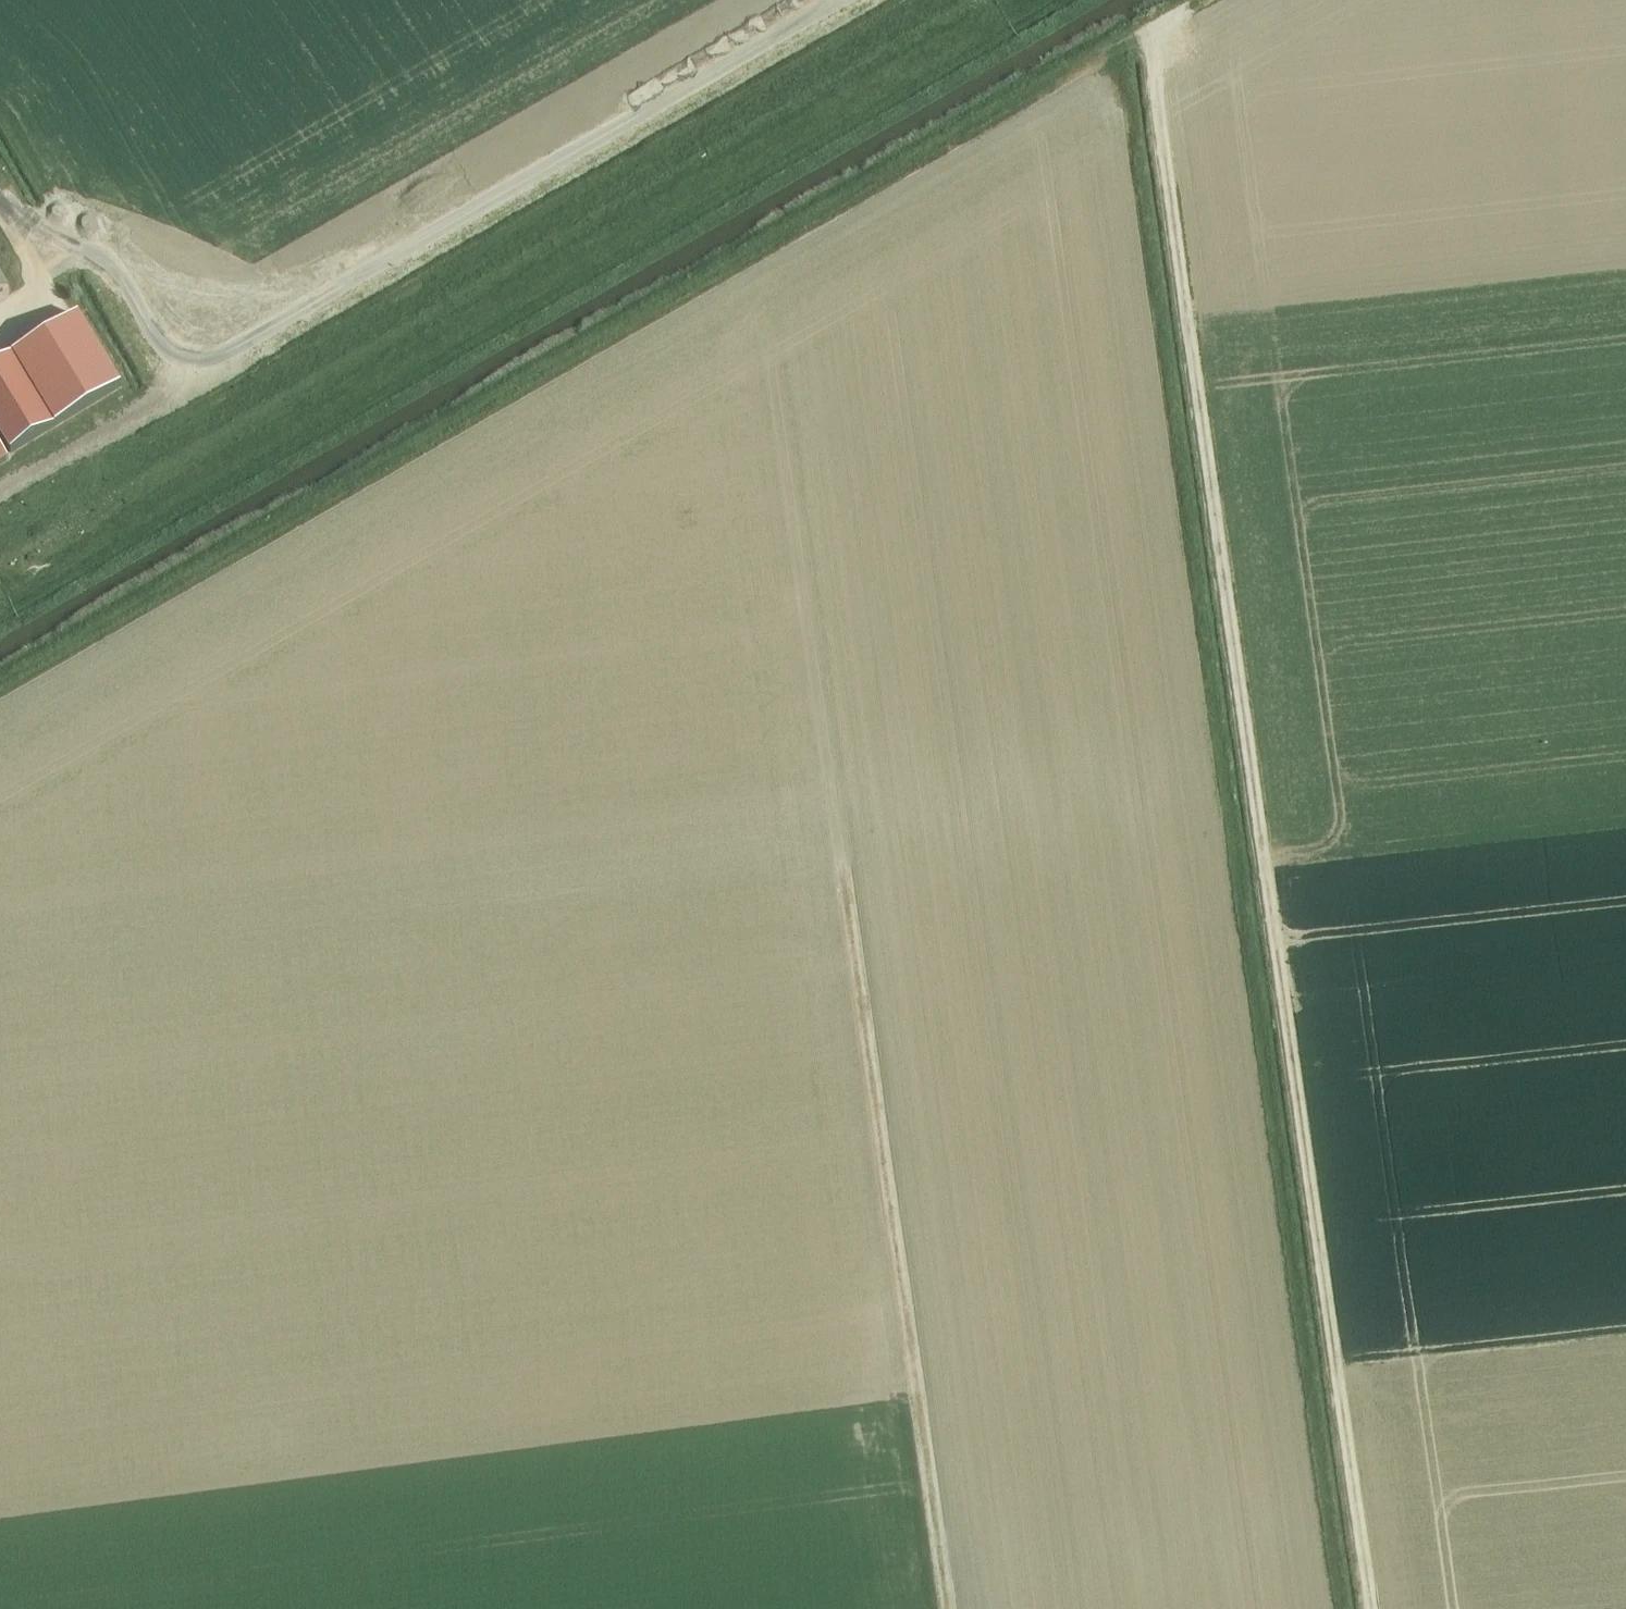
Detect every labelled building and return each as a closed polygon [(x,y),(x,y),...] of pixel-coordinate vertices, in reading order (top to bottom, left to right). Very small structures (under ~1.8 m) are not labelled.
[(8,287),(0,274),(0,292),(8,287)] [(12,358),(11,356),(0,363),(0,435),(10,452),(120,386),(79,317),(12,358)]
